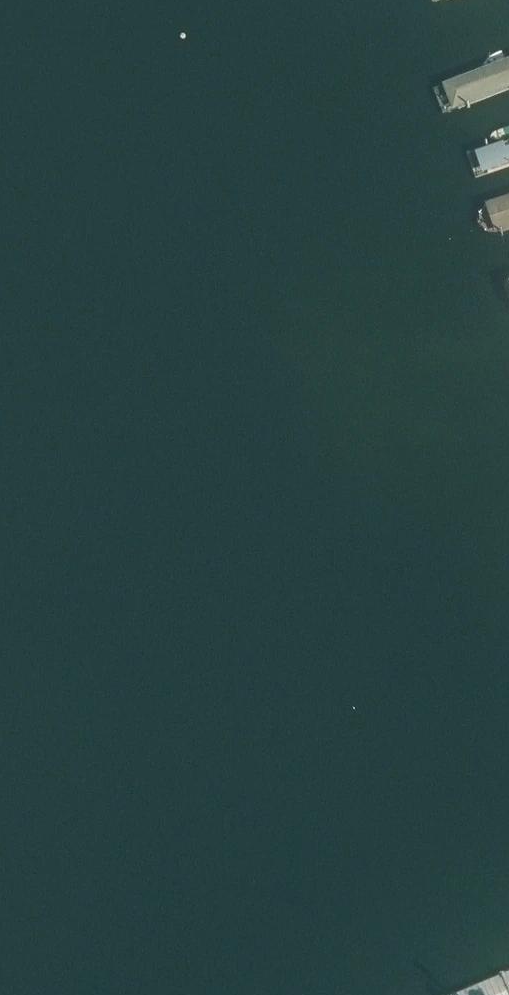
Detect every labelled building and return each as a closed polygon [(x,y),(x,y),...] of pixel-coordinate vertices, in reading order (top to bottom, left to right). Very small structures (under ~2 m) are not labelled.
[(443,83),(452,110),(508,89),(508,58),(443,83)] [(477,153),(483,174),(508,166),(508,142),(477,153)] [(486,205),(497,235),(508,231),(508,197),(486,205)]
